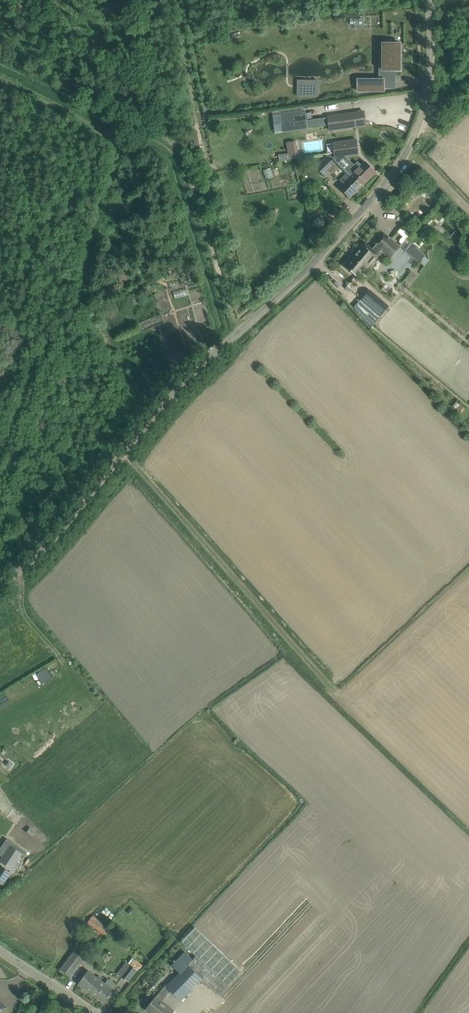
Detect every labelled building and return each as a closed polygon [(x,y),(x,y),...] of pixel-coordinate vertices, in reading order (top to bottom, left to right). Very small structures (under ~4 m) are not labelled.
[(393,75),(393,70),(400,70),(400,43),(379,43),(379,57),(383,57),(383,79),(358,79),(358,91),(384,91),(384,83),(393,83),(393,75)] [(298,80),(298,97),(306,97),(306,92),(318,92),(318,81),(298,80)] [(304,112),(279,115),(282,132),(306,129),(315,128),(314,119),(305,120),(304,112)] [(328,117),(330,130),(354,127),(352,113),(328,117)] [(378,134),(383,141),(391,135),(386,128),(378,134)] [(355,140),(333,143),(335,157),(334,159),(347,173),(351,176),(352,175),(354,177),(356,175),(361,179),(358,182),(362,186),(375,172),(364,162),(361,165),(358,161),(355,164),(354,165),(345,156),(358,154),(357,149),(355,140)] [(297,141),(287,141),(287,152),(297,151),(297,141)] [(327,157),(315,169),(323,176),(328,171),(334,165),(327,157)] [(343,184),(339,188),(350,198),(362,186),(358,182),(361,179),(356,175),(354,177),(352,175),(351,176),(347,173),(346,173),(339,181),(343,184)] [(401,228),(398,232),(403,236),(400,240),(403,242),(407,237),(409,235),(405,231),(401,228)] [(371,248),(363,242),(351,256),(354,258),(346,268),(356,276),(363,267),(366,269),(378,254),(382,249),(391,257),(399,247),(383,234),(375,243),(371,248)] [(423,267),(430,260),(411,242),(405,249),(423,267)] [(361,301),(379,316),(386,307),(368,292),(361,301)] [(12,869),(22,854),(10,846),(0,861),(12,869)] [(5,884),(11,873),(3,868),(0,874),(0,881),(5,884)] [(89,921),(93,924),(104,932),(108,925),(93,915),(89,921)] [(196,928),(183,942),(197,956),(193,959),(188,965),(202,979),(205,982),(219,996),(220,995),(242,972),(196,928)] [(75,950),(60,969),(71,977),(85,958),(75,950)] [(179,973),(167,986),(171,990),(181,1000),(202,979),(188,965),(193,959),(186,952),(172,966),(179,973)] [(131,966),(126,962),(117,973),(121,976),(128,981),(129,981),(137,970),(144,966),(136,960),(131,966)] [(105,983),(88,971),(79,984),(104,1003),(114,990),(113,989),(116,985),(108,979),(105,983)] [(146,1009),(151,1012),(172,1012),(173,1011),(162,1002),(171,990),(167,986),(166,985),(146,1009)]
